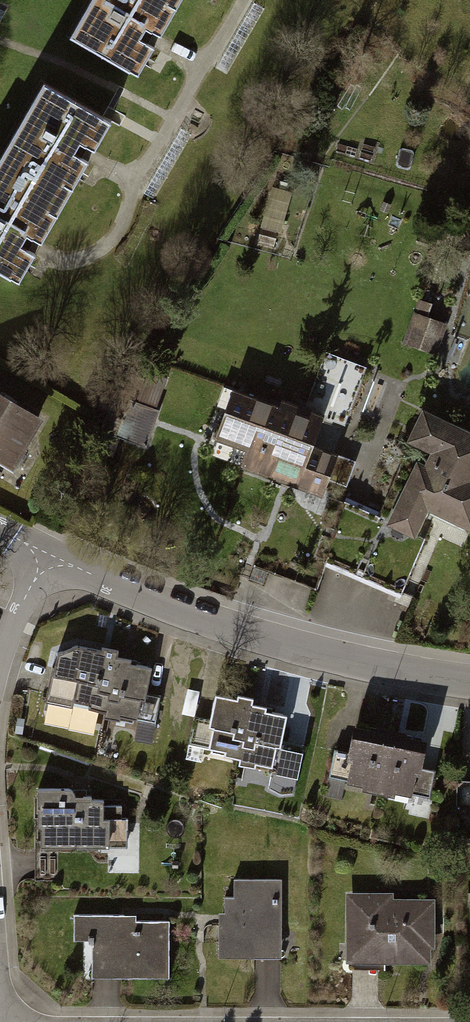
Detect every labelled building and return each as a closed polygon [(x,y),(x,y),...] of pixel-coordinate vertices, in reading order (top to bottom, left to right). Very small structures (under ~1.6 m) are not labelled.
[(72,38),(136,74),(142,64),(144,60),(154,43),(142,35),(148,25),(160,33),(179,0),(94,0),(72,38)] [(112,121),(43,81),(0,154),(0,271),(18,281),(26,267),(35,252),(21,244),(27,233),(41,241),(81,173),(89,160),(74,152),(81,140),(96,149),(112,121)] [(285,230),(291,194),(272,190),(266,226),(285,230)] [(449,319),(431,313),(434,301),(421,297),(406,342),(438,352),(449,319)] [(462,360),(468,337),(446,332),(440,354),(462,360)] [(122,441),(155,448),(165,394),(132,387),(122,441)] [(12,469),(44,418),(0,391),(0,461),(12,469)] [(326,425),(235,391),(216,442),(245,452),(239,471),(326,502),(339,465),(314,456),(326,425)] [(425,412),(413,438),(434,448),(425,466),(419,463),(390,522),(414,534),(427,507),(469,528),(469,433),(425,412)] [(93,655),(77,650),(61,712),(139,731),(155,670),(126,663),(93,655)] [(237,698),(216,694),(205,745),(226,750),(225,753),(240,757),(239,762),(254,765),(255,761),(271,765),(275,743),(280,744),(286,715),(265,710),(266,705),(262,704),(251,702),(252,697),(242,695),(238,694),(237,698)] [(377,738),(355,733),(345,784),(414,798),(424,748),(405,744),(377,738)] [(76,792),(39,795),(40,855),(112,857),(114,802),(81,803),(76,792)] [(283,879),(234,879),(234,898),(225,898),(225,914),(219,914),(219,959),(283,959),(283,879)] [(434,902),(351,899),(349,969),(432,971),(434,902)] [(172,922),(77,920),(77,942),(93,942),(92,977),(170,979),(172,922)]
